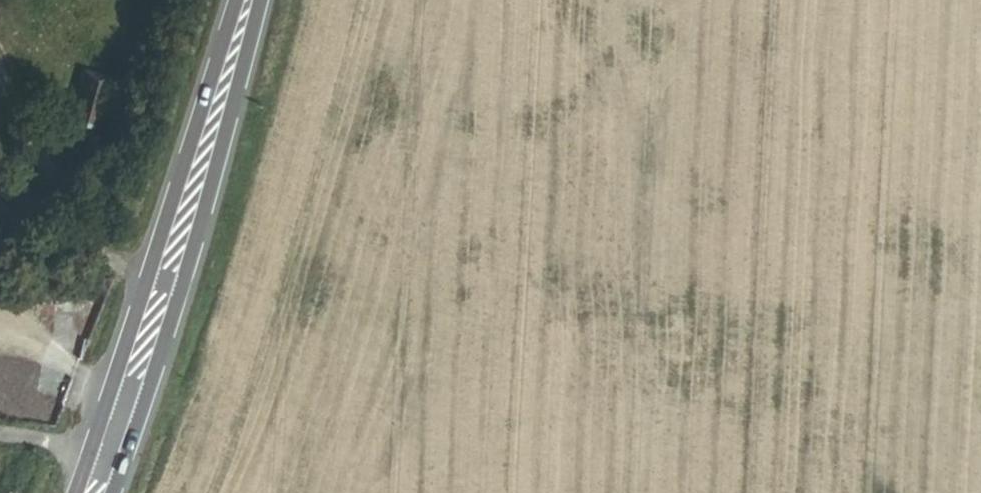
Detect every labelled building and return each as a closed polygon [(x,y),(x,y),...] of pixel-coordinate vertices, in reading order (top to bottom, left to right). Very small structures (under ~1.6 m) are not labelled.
[(99,126),(103,127),(114,88),(118,74),(90,66),(74,118),(77,119),(99,126)] [(74,131),(96,138),(99,126),(77,119),(74,131)]
